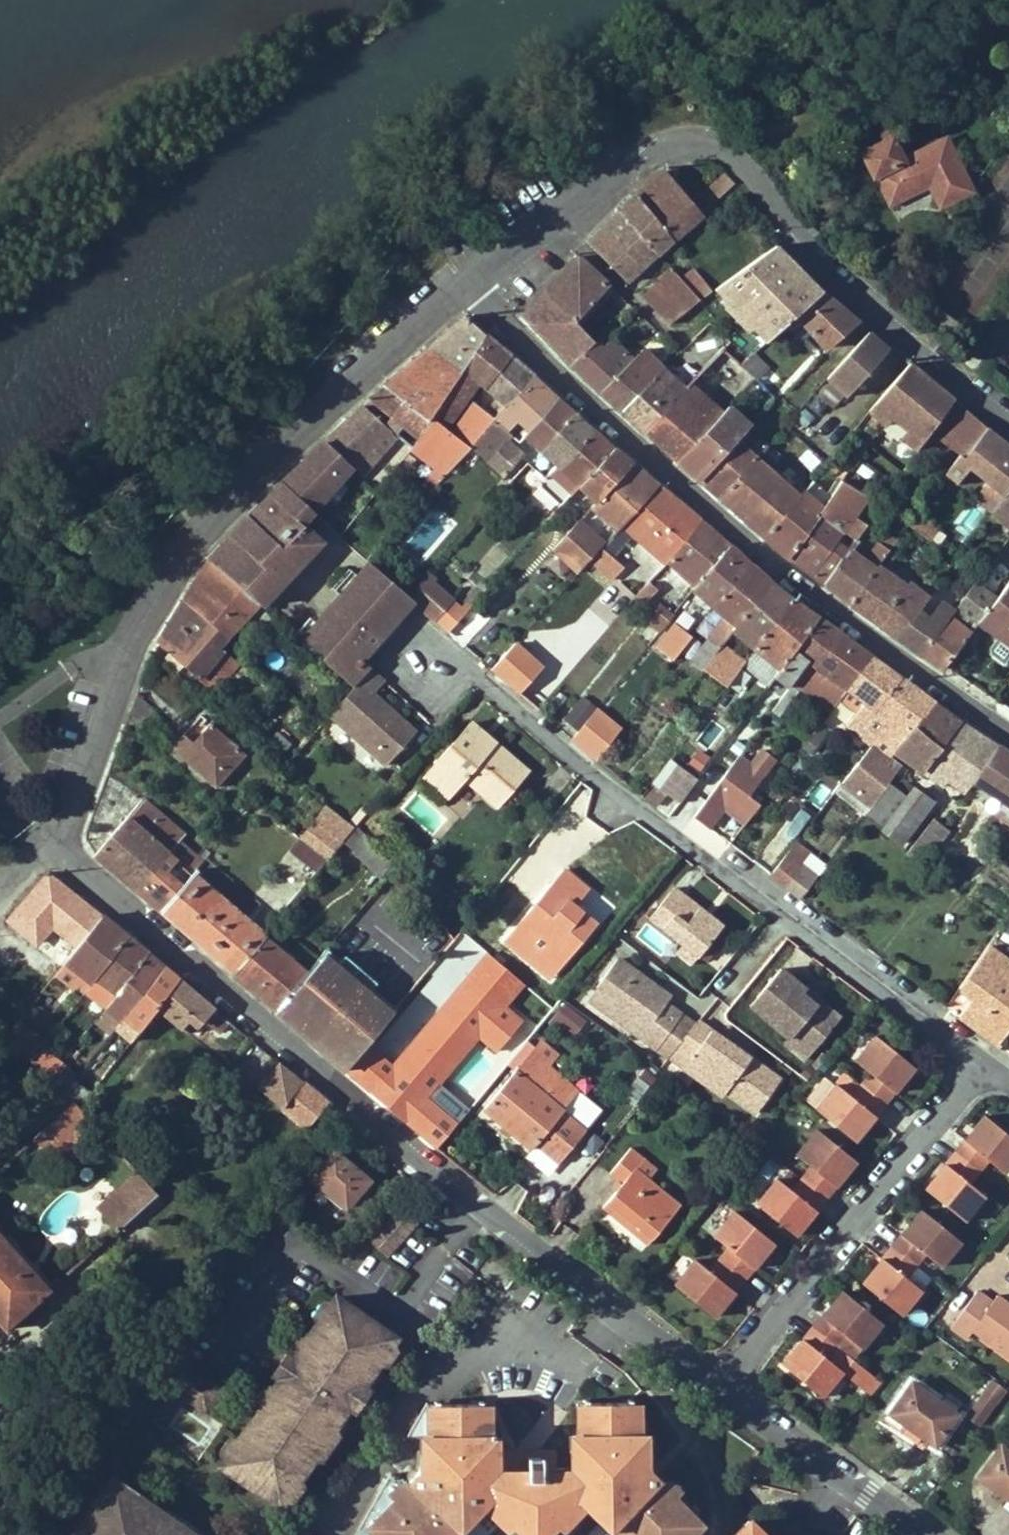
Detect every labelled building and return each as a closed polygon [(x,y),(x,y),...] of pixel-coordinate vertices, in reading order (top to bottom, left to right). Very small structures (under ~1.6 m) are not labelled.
[(890,139),(894,148),(906,142),(898,123),(878,133),(883,143),(890,139)] [(889,203),(928,185),(939,206),(970,191),(946,139),(901,161),(894,148),(890,139),(883,143),(861,153),(873,177),(876,175),(889,203)] [(657,173),(636,195),(673,239),(701,214),(665,169),(657,173)] [(717,180),(727,191),(734,183),(725,174),(717,180)] [(705,211),(727,191),(717,180),(707,190),(699,203),(705,211)] [(658,252),(673,239),(636,195),(621,210),(658,252)] [(621,210),(606,226),(643,265),(658,252),(621,210)] [(590,242),(627,279),(643,265),(606,226),(590,242)] [(774,243),(714,290),(728,304),(753,328),(765,341),(784,325),(796,314),(822,292),(774,243)] [(609,284),(578,256),(546,289),(575,320),(609,284)] [(685,310),(700,299),(683,280),(672,268),(658,281),(685,310)] [(712,291),(694,270),(683,280),(700,299),(712,291)] [(669,323),(685,310),(658,281),(643,296),(669,323)] [(563,354),(571,362),(595,340),(575,320),(546,289),(523,313),(563,354)] [(840,306),(822,292),(796,314),(811,332),(825,347),(847,328),(833,312),(840,306)] [(753,328),(728,304),(724,310),(747,334),(753,328)] [(840,306),(833,312),(847,328),(856,320),(840,306)] [(799,342),(811,332),(796,314),(784,325),(799,342)] [(464,315),(428,347),(460,371),(485,333),(464,315)] [(460,371),(441,399),(455,411),(478,380),(505,351),(493,341),(485,333),(460,371)] [(863,336),(828,375),(847,392),(882,353),(863,336)] [(601,347),(595,340),(571,362),(585,375),(601,390),(633,357),(611,337),(601,347)] [(428,347),(386,384),(428,418),(441,399),(460,371),(428,347)] [(666,369),(643,348),(633,357),(601,390),(605,394),(622,410),(655,379),(666,369)] [(478,380),(485,386),(510,356),(505,351),(478,380)] [(739,363),(754,376),(765,364),(753,352),(739,363)] [(485,386),(507,405),(533,375),(520,364),(510,356),(485,386)] [(769,368),(765,364),(754,376),(758,380),(769,368)] [(666,369),(655,379),(675,397),(684,387),(666,369)] [(507,430),(517,420),(528,429),(557,396),(551,390),(533,375),(507,405),(503,409),(502,408),(493,418),(507,430)] [(628,415),(645,430),(675,397),(655,379),(622,410),(628,415)] [(723,411),(690,382),(684,387),(675,397),(645,430),(660,444),(679,460),(723,411)] [(389,416),(383,423),(390,429),(412,447),(432,421),(428,418),(386,384),(369,400),(389,416)] [(493,418),(502,408),(482,391),(474,402),(493,418)] [(528,429),(524,434),(542,450),(576,412),(564,402),(557,396),(528,429)] [(455,411),(441,399),(428,418),(432,421),(435,418),(444,425),(455,411)] [(954,399),(931,432),(959,453),(962,456),(970,448),(988,427),(954,399)] [(369,400),(325,441),(352,465),(370,444),(375,449),(390,429),(383,423),(389,416),(369,400)] [(493,418),(474,402),(451,431),(469,446),(493,418)] [(735,438),(749,422),(729,405),(723,411),(679,460),(692,472),(699,479),(735,438)] [(801,405),(795,412),(802,418),(808,411),(801,405)] [(581,417),(576,412),(542,450),(557,464),(560,468),(595,429),(581,417)] [(791,431),(802,418),(795,412),(776,433),(791,447),(799,438),(796,435),(791,431)] [(451,431),(444,425),(435,418),(432,421),(412,447),(434,465),(421,483),(429,490),(469,446),(451,431)] [(507,430),(493,418),(469,446),(503,476),(522,455),(506,440),(512,434),(507,430)] [(796,435),(807,423),(802,418),(791,431),(796,435)] [(1003,439),(988,427),(970,448),(985,461),(1003,439)] [(396,434),(390,429),(375,449),(370,444),(352,465),(361,473),(396,434)] [(604,437),(595,429),(560,468),(580,485),(615,446),(604,437)] [(818,437),(809,447),(827,463),(832,457),(835,453),(818,437)] [(704,484),(719,496),(766,445),(759,439),(748,450),(735,438),(699,479),(704,484)] [(352,465),(325,441),(282,480),(312,509),(352,465)] [(778,457),(766,445),(719,496),(738,513),(747,521),(765,536),(800,496),(769,468),(778,457)] [(623,454),(615,446),(580,485),(597,500),(632,462),(623,454)] [(995,472),(1008,484),(1008,455),(995,472)] [(827,463),(826,464),(834,472),(841,464),(832,457),(827,463)] [(597,500),(592,506),(617,529),(658,483),(640,468),(632,462),(597,500)] [(557,464),(547,475),(570,495),(580,485),(560,468),(557,464)] [(823,508),(831,495),(813,480),(800,496),(765,536),(782,551),(788,556),(823,508)] [(296,498),(280,482),(242,521),(294,569),(321,542),(301,525),(285,509),(296,498)] [(635,534),(667,561),(701,520),(679,501),(658,483),(617,529),(612,536),(610,538),(621,548),(635,534)] [(992,512),(1005,522),(1008,525),(1008,490),(992,512)] [(363,508),(368,501),(363,497),(358,504),(363,508)] [(312,514),(296,498),(285,509),(301,525),(312,514)] [(368,512),(373,505),(368,501),(363,508),(368,512)] [(574,501),(560,517),(571,529),(587,512),(574,501)] [(816,577),(824,583),(847,549),(859,533),(847,525),(841,533),(834,527),(839,519),(823,508),(788,556),(816,577)] [(571,529),(560,517),(551,526),(563,538),(571,529)] [(847,525),(859,533),(865,525),(853,517),(847,525)] [(716,533),(701,520),(667,561),(694,586),(730,545),(716,533)] [(294,569),(242,521),(228,536),(281,585),(294,569)] [(1005,522),(1000,528),(1008,535),(1008,525),(1005,522)] [(566,548),(585,565),(590,559),(602,546),(610,538),(612,536),(604,529),(598,535),(587,525),(566,548)] [(890,548),(897,538),(889,533),(881,543),(877,540),(863,560),(847,549),(824,583),(831,588),(850,602),(875,568),(885,554),(890,548)] [(281,585),(228,536),(211,555),(209,559),(259,602),(263,605),(281,585)] [(738,552),(730,545),(694,586),(693,588),(714,607),(751,563),(738,552)] [(612,579),(624,567),(602,546),(590,559),(612,579)] [(890,548),(885,554),(892,559),(897,553),(890,548)] [(249,613),(262,624),(270,616),(257,604),(259,602),(209,559),(185,599),(218,629),(227,637),(249,613)] [(407,595),(368,561),(356,574),(400,613),(413,600),(407,595)] [(761,571),(751,563),(714,607),(726,617),(693,660),(704,668),(723,642),(734,628),(771,580),(761,571)] [(410,592),(426,574),(416,565),(400,584),(410,592)] [(914,596),(904,588),(875,568),(850,602),(855,606),(899,637),(919,610),(939,584),(929,577),(920,588),(914,596)] [(400,613),(356,574),(345,587),(336,578),(322,594),(375,642),(400,613)] [(436,619),(454,600),(426,574),(410,592),(407,595),(413,600),(436,619)] [(777,585),(771,580),(734,628),(755,646),(792,598),(777,585)] [(920,588),(909,580),(904,588),(914,596),(920,588)] [(980,621),(998,597),(976,580),(953,611),(922,654),(929,658),(943,669),(980,621)] [(643,604),(656,588),(649,582),(635,598),(643,604)] [(980,621),(1008,643),(1008,582),(998,597),(980,621)] [(478,585),(465,599),(466,601),(470,605),(484,591),(478,585)] [(375,642),(322,594),(318,599),(328,607),(318,619),(361,658),(375,642)] [(802,606),(792,598),(755,646),(782,667),(799,643),(818,617),(802,606)] [(219,645),(211,638),(218,629),(185,599),(158,643),(199,679),(223,649),(219,645)] [(459,618),(470,605),(466,601),(455,613),(459,618)] [(906,642),(922,654),(953,611),(941,602),(929,618),(919,610),(899,637),(906,642)] [(671,615),(658,605),(653,611),(666,622),(671,615)] [(659,631),(666,622),(653,611),(646,619),(659,631)] [(835,629),(818,617),(799,643),(816,655),(835,629)] [(359,666),(363,660),(361,658),(318,619),(300,638),(354,686),(366,672),(359,666)] [(675,622),(665,635),(682,648),(692,635),(675,622)] [(218,629),(211,638),(219,645),(227,637),(218,629)] [(782,667),(774,677),(788,688),(793,682),(805,666),(815,671),(841,634),(837,631),(835,629),(816,655),(799,643),(782,667)] [(460,641),(465,645),(472,639),(467,634),(460,641)] [(793,682),(815,698),(855,644),(841,634),(815,671),(805,666),(793,682)] [(682,648),(665,635),(658,643),(675,656),(682,648)] [(487,674),(516,699),(543,667),(514,642),(487,674)] [(741,664),(745,659),(723,642),(704,668),(725,685),(741,664)] [(867,653),(855,644),(815,698),(832,710),(838,702),(872,657),(867,653)] [(774,677),(782,667),(755,646),(745,659),(741,664),(768,685),(774,677)] [(240,664),(223,649),(199,679),(215,693),(240,664)] [(885,666),(872,657),(838,702),(855,715),(847,726),(858,733),(858,732),(902,677),(885,666)] [(359,666),(366,672),(370,667),(363,660),(359,666)] [(373,692),(385,679),(370,667),(366,672),(354,686),(329,714),(387,763),(416,730),(373,692)] [(330,686),(341,697),(350,686),(339,676),(330,686)] [(858,732),(873,744),(919,690),(902,677),(858,732)] [(872,805),(897,775),(905,765),(889,754),(893,749),(935,702),(928,697),(919,690),(873,744),(843,783),(872,805)] [(138,693),(125,728),(133,734),(155,709),(138,693)] [(578,698),(566,723),(581,730),(593,705),(578,698)] [(960,720),(935,702),(893,749),(944,784),(948,778),(979,734),(960,720)] [(594,763),(622,729),(596,708),(568,742),(594,763)] [(469,721),(431,766),(457,789),(466,778),(497,804),(526,770),(469,721)] [(216,785),(245,753),(211,722),(192,742),(183,734),(172,745),(216,785)] [(280,732),(269,744),(281,756),(293,743),(280,732)] [(833,765),(847,747),(828,732),(814,751),(833,765)] [(948,778),(959,786),(967,790),(975,778),(997,746),(979,734),(948,778)] [(997,746),(975,778),(1008,800),(1008,754),(997,746)] [(701,773),(709,756),(694,749),(686,766),(701,773)] [(668,759),(652,780),(655,782),(668,792),(679,801),(695,780),(668,759)] [(700,809),(727,772),(716,764),(680,813),(691,821),(700,809)] [(449,796),(457,789),(431,766),(423,775),(449,796)] [(727,772),(700,809),(709,815),(715,820),(742,784),(727,772)] [(872,805),(867,813),(883,826),(882,827),(902,842),(933,801),(897,775),(872,805)] [(668,792),(655,782),(645,795),(658,805),(668,792)] [(168,852),(179,840),(185,833),(145,798),(96,852),(136,887),(168,852)] [(713,835),(702,825),(709,815),(700,809),(691,821),(686,827),(708,843),(713,835)] [(326,858),(341,840),(316,818),(301,837),(326,858)] [(948,828),(935,818),(909,853),(923,863),(948,828)] [(353,826),(341,840),(354,850),(366,837),(353,826)] [(316,869),(326,858),(301,837),(292,848),(316,869)] [(366,837),(354,850),(352,852),(379,874),(392,859),(366,837)] [(168,852),(192,873),(203,861),(179,840),(168,852)] [(192,873),(168,852),(136,887),(161,909),(192,873)] [(781,861),(795,871),(802,862),(788,852),(781,861)] [(771,875),(784,885),(795,871),(781,861),(771,875)] [(537,936),(581,884),(563,868),(504,938),(522,954),(530,944),(537,936)] [(795,871),(784,885),(802,898),(803,896),(811,885),(795,871)] [(49,873),(23,901),(77,948),(102,916),(49,873)] [(192,873),(161,909),(234,971),(263,937),(264,934),(234,909),(236,907),(225,898),(222,900),(192,873)] [(576,919),(582,911),(574,904),(587,889),(581,884),(537,936),(547,945),(540,953),(546,957),(557,967),(589,930),(576,919)] [(701,957),(725,927),(676,888),(652,918),(684,943),(701,957)] [(0,928),(0,940),(20,958),(42,933),(15,910),(0,928)] [(582,911),(576,919),(589,930),(596,922),(582,911)] [(84,973),(62,1001),(71,1009),(87,988),(96,976),(127,936),(102,916),(77,948),(67,959),(84,973)] [(275,1008),(306,972),(264,934),(263,937),(234,971),(275,1008)] [(961,1015),(978,1028),(1008,984),(1008,944),(996,935),(965,980),(983,995),(979,999),(975,996),(961,1015)] [(96,976),(116,992),(147,953),(127,936),(96,976)] [(701,957),(684,943),(677,953),(694,966),(701,957)] [(546,957),(540,953),(530,944),(522,954),(537,967),(546,957)] [(327,950),(306,972),(275,1008),(347,1069),(364,1054),(396,1015),(327,950)] [(531,985),(485,950),(390,1074),(364,1054),(346,1078),(438,1149),(465,1115),(435,1092),(476,1040),(492,1052),(519,1016),(512,1010),(531,985)] [(163,965),(147,953),(116,992),(107,1003),(101,1012),(116,1024),(120,1019),(163,965)] [(56,996),(62,1001),(84,973),(67,959),(56,974),(66,983),(56,996)] [(615,1013),(645,1035),(641,1039),(658,1051),(684,1015),(668,1004),(672,999),(619,960),(597,989),(621,1006),(615,1013)] [(137,1033),(157,1006),(178,978),(163,965),(120,1019),(137,1033)] [(817,1006),(804,997),(808,991),(781,969),(758,998),(773,1011),(766,1018),(791,1039),(799,1030),(819,1048),(842,1019),(821,1002),(817,1006)] [(96,976),(87,988),(107,1003),(116,992),(96,976)] [(187,1032),(201,1016),(210,1005),(178,978),(157,1006),(187,1032)] [(983,995),(965,980),(961,985),(975,996),(979,999),(983,995)] [(978,1028),(1000,1045),(1008,1033),(1008,984),(978,1028)] [(615,1013),(621,1006),(597,989),(589,1000),(641,1039),(645,1035),(615,1013)] [(821,1002),(808,991),(804,997),(817,1006),(821,1002)] [(766,1018),(773,1011),(758,998),(751,1006),(766,1018)] [(574,1036),(586,1020),(563,1002),(550,1018),(574,1036)] [(228,1021),(210,1005),(201,1016),(219,1032),(228,1021)] [(104,1040),(116,1024),(101,1012),(89,1027),(104,1040)] [(133,1037),(137,1033),(120,1019),(116,1024),(133,1037)] [(36,1034),(19,1020),(5,1036),(21,1051),(30,1040),(36,1034)] [(700,1021),(678,1048),(689,1055),(706,1068),(703,1073),(730,1094),(759,1115),(784,1083),(753,1059),(750,1064),(741,1057),(744,1052),(700,1021)] [(807,1062),(819,1048),(799,1030),(791,1039),(787,1045),(807,1062)] [(896,1074),(903,1080),(915,1065),(876,1033),(855,1059),(871,1072),(862,1083),(885,1102),(894,1090),(888,1085),(896,1074)] [(40,1049),(30,1040),(21,1051),(31,1061),(40,1049)] [(556,1054),(540,1040),(483,1109),(530,1149),(538,1140),(561,1160),(587,1128),(560,1105),(545,1092),(559,1075),(547,1065),(556,1054)] [(60,1065),(40,1049),(31,1061),(49,1078),(60,1065)] [(753,1059),(744,1052),(741,1057),(750,1064),(753,1059)] [(828,1056),(824,1054),(814,1066),(817,1070),(828,1056)] [(680,1067),(725,1101),(730,1094),(703,1073),(706,1068),(689,1055),(680,1067)] [(74,1079),(77,1076),(62,1063),(60,1065),(49,1078),(64,1092),(74,1079)] [(302,1083),(278,1063),(257,1088),(281,1107),(302,1083)] [(810,1080),(817,1070),(814,1066),(810,1064),(803,1074),(810,1080)] [(896,1074),(888,1085),(894,1090),(903,1080),(896,1074)] [(575,1088),(559,1075),(545,1092),(560,1105),(575,1088)] [(816,1108),(855,1139),(866,1126),(859,1120),(868,1108),(875,1114),(885,1102),(862,1083),(853,1075),(843,1088),(837,1082),(816,1108)] [(91,1093),(74,1079),(64,1092),(73,1101),(80,1108),(91,1093)] [(326,1103),(302,1083),(281,1107),(306,1127),(314,1117),(326,1103)] [(73,1101),(34,1136),(54,1159),(95,1124),(80,1108),(73,1101)] [(868,1108),(859,1120),(866,1126),(875,1114),(868,1108)] [(985,1114),(975,1128),(983,1135),(974,1146),(966,1139),(956,1151),(978,1169),(988,1157),(1004,1170),(1008,1164),(1008,1134),(985,1114)] [(315,1134),(322,1124),(314,1117),(306,1127),(315,1134)] [(975,1128),(966,1139),(974,1146),(983,1135),(975,1128)] [(803,1178),(826,1197),(835,1186),(829,1179),(836,1170),(844,1175),(855,1160),(818,1130),(797,1155),(813,1167),(803,1178)] [(681,1204),(649,1177),(636,1167),(644,1157),(632,1147),(611,1172),(624,1182),(604,1207),(649,1244),(681,1204)] [(345,1206),(368,1179),(333,1149),(310,1176),(345,1206)] [(964,1219),(984,1194),(968,1182),(978,1169),(956,1151),(946,1164),(953,1170),(944,1182),(937,1175),(926,1188),(964,1219)] [(636,1167),(649,1177),(657,1167),(644,1157),(636,1167)] [(946,1164),(937,1175),(944,1182),(953,1170),(946,1164)] [(835,1186),(844,1175),(836,1170),(829,1179),(835,1186)] [(98,1207),(117,1229),(158,1193),(138,1171),(98,1207)] [(800,1214),(808,1204),(815,1210),(826,1197),(803,1178),(793,1191),(778,1179),(757,1204),(795,1235),(806,1220),(800,1214)] [(806,1220),(815,1210),(808,1204),(800,1214),(806,1220)] [(398,1207),(369,1241),(386,1257),(416,1222),(398,1207)] [(961,1239),(923,1208),(911,1222),(918,1228),(909,1239),(902,1233),(892,1245),(916,1264),(925,1252),(940,1265),(961,1239)] [(719,1258),(742,1277),(753,1265),(747,1260),(755,1249),(761,1254),(772,1241),(734,1210),(713,1235),(728,1247),(719,1258)] [(911,1222),(902,1233),(909,1239),(918,1228),(911,1222)] [(8,1328),(8,1327),(50,1289),(0,1233),(0,1319),(8,1328)] [(902,1314),(922,1289),(906,1276),(916,1264),(892,1245),(882,1257),(889,1263),(881,1274),(874,1268),(863,1282),(902,1314)] [(753,1265),(761,1254),(755,1249),(747,1260),(753,1265)] [(882,1257),(874,1268),(881,1274),(889,1263),(882,1257)] [(717,1297),(726,1286),(732,1290),(742,1277),(719,1258),(710,1270),(695,1258),(675,1283),(713,1313),(723,1302),(717,1297)] [(723,1302),(732,1290),(726,1286),(717,1297),(723,1302)] [(881,1321),(842,1289),(831,1303),(840,1310),(831,1321),(822,1315),(813,1326),(837,1345),(847,1334),(861,1346),(881,1321)] [(995,1295),(991,1302),(976,1291),(950,1327),(966,1338),(971,1332),(1008,1360),(1008,1305),(995,1295)] [(282,1381),(223,1468),(281,1507),(348,1407),(355,1412),(369,1393),(362,1388),(394,1340),(337,1300),(296,1360),(289,1356),(276,1376),(282,1381)] [(831,1321),(840,1310),(831,1303),(822,1315),(831,1321)] [(802,1357),(794,1350),(784,1364),(822,1395),(842,1369),(871,1393),(881,1381),(837,1345),(813,1326),(803,1339),(812,1345),(802,1357)] [(802,1357),(812,1345),(803,1339),(794,1350),(802,1357)] [(206,1412),(222,1390),(188,1368),(174,1389),(206,1412)] [(891,1411),(935,1443),(957,1413),(913,1381),(891,1411)] [(982,1395),(965,1418),(977,1427),(994,1404),(982,1395)] [(496,1453),(488,1444),(489,1436),(488,1414),(483,1413),(478,1409),(477,1403),(439,1404),(439,1407),(431,1414),(427,1414),(428,1438),(427,1445),(420,1452),(420,1474),(410,1484),(399,1482),(398,1486),(395,1498),(368,1526),(373,1531),(378,1534),(464,1534),(467,1532),(472,1529),(481,1523),(489,1519),(491,1519),(493,1520),(500,1528),(504,1532),(507,1530),(512,1534),(559,1534),(565,1529),(563,1527),(581,1509),(591,1509),(616,1534),(692,1534),(688,1530),(690,1521),(699,1512),(671,1484),(667,1487),(647,1467),(647,1450),(639,1445),(639,1435),(638,1413),(633,1412),(627,1407),(627,1402),(588,1403),(588,1407),(583,1413),(578,1413),(578,1436),(571,1436),(572,1467),(557,1467),(539,1467),(539,1457),(528,1456),(528,1466),(496,1467),(496,1453)] [(627,1407),(633,1412),(638,1413),(638,1402),(627,1402),(627,1407)] [(488,1403),(477,1403),(478,1409),(483,1413),(488,1414),(488,1403)] [(583,1413),(588,1407),(588,1403),(578,1403),(578,1413),(583,1413)] [(431,1414),(439,1407),(439,1404),(427,1404),(427,1414),(431,1414)] [(496,1437),(489,1436),(488,1444),(496,1453),(496,1437)] [(1001,1445),(979,1476),(1008,1497),(1008,1451),(1001,1445)] [(539,1457),(539,1467),(557,1467),(556,1452),(533,1452),(496,1453),(496,1467),(528,1466),(528,1456),(539,1457)] [(164,1519),(168,1514),(112,1475),(70,1534),(186,1534),(164,1519)] [(381,1490),(362,1521),(368,1526),(395,1498),(398,1486),(391,1485),(390,1489),(387,1491),(384,1491),(381,1490)] [(690,1521),(688,1530),(692,1534),(706,1520),(699,1512),(690,1521)] [(168,1514),(164,1519),(186,1534),(198,1534),(168,1514)] [(752,1519),(749,1521),(735,1534),(745,1534),(756,1525),(752,1519)] [(368,1526),(362,1521),(355,1533),(357,1534),(368,1534),(373,1531),(368,1526)] [(756,1525),(745,1534),(766,1534),(756,1525)]
